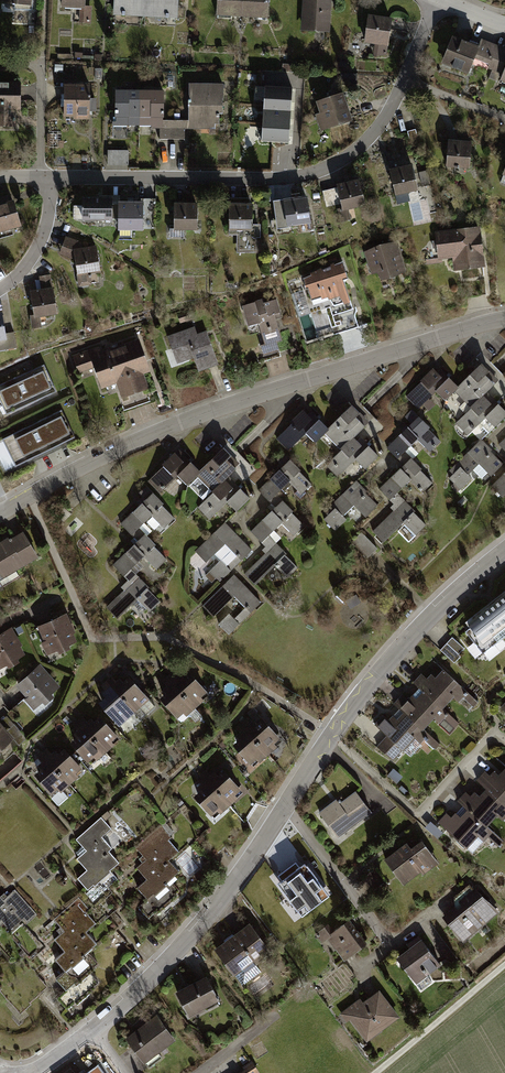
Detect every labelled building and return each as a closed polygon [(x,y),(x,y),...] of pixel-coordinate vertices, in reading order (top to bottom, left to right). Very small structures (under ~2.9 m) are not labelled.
[(3,6),(30,8),(30,0),(4,0),(3,6)] [(61,7),(78,8),(77,21),(89,22),(90,5),(83,5),(84,0),(62,0),(61,7)] [(147,0),(114,0),(114,13),(146,15),(147,0)] [(146,15),(178,18),(179,0),(147,0),(146,15)] [(219,15),(242,16),(243,0),(219,0),(219,15)] [(242,16),(270,18),(271,0),(243,0),(242,16)] [(301,28),(329,31),(332,0),(303,0),(301,28)] [(393,21),(370,17),(365,43),(388,47),(393,21)] [(442,64),(467,75),(474,60),(478,50),(453,38),(442,64)] [(483,38),(478,50),(474,60),(504,73),(502,80),(504,82),(504,48),(483,38)] [(0,83),(0,125),(19,125),(19,83),(0,83)] [(89,105),(90,85),(62,84),(61,117),(94,118),(95,106),(89,105)] [(222,85),(189,85),(189,121),(170,121),(170,139),(184,139),(184,129),(215,129),(215,125),(219,125),(219,114),(222,114),(222,85)] [(293,88),(266,87),(263,141),(289,143),(293,88)] [(139,125),(140,91),(116,91),(116,124),(139,125)] [(163,92),(140,91),(139,125),(160,125),(160,139),(170,139),(170,121),(163,121),(163,92)] [(345,92),(317,101),(320,112),(315,113),(320,129),(353,119),(345,92)] [(471,143),(450,142),(448,168),(469,169),(471,143)] [(130,167),(131,151),(109,151),(109,167),(130,167)] [(413,163),(391,168),(397,194),(419,189),(413,163)] [(360,178),(339,183),(344,207),(366,202),(360,178)] [(292,200),(275,202),(278,227),(309,223),(306,198),(300,199),(299,195),(291,196),(292,200)] [(0,198),(0,238),(12,234),(10,226),(20,224),(13,203),(10,203),(8,196),(0,198)] [(119,220),(120,204),(111,204),(111,199),(83,199),(83,206),(75,206),(73,208),(73,218),(75,220),(119,220)] [(128,205),(120,204),(119,220),(119,236),(131,236),(131,229),(143,230),(143,205),(134,205),(134,199),(128,199),(128,205)] [(238,205),(229,205),(229,230),(239,229),(239,251),(255,250),(255,237),(259,237),(259,228),(252,228),(252,205),(250,205),(250,199),(238,199),(238,205)] [(198,202),(174,201),(173,224),(197,225),(198,202)] [(482,225),(438,230),(441,258),(454,256),(455,269),(487,265),(482,225)] [(62,255),(75,259),(79,287),(92,285),(91,274),(101,272),(97,245),(83,247),(82,242),(68,237),(62,255)] [(399,240),(366,250),(373,272),(381,269),(383,278),(408,271),(399,240)] [(343,258),(305,276),(305,287),(308,287),(313,296),(327,294),(333,304),(350,300),(344,279),(349,277),(343,258)] [(52,286),(31,289),(29,290),(33,314),(28,315),(30,327),(45,324),(43,313),(56,311),(52,286)] [(265,296),(241,303),(250,333),(257,331),(264,355),(281,349),(278,342),(283,340),(274,313),(281,311),(277,297),(266,300),(265,296)] [(195,327),(169,335),(177,364),(195,359),(198,368),(217,362),(207,330),(197,333),(195,327)] [(100,346),(72,356),(78,373),(94,368),(101,389),(116,384),(120,396),(148,387),(143,372),(149,370),(138,339),(102,352),(100,346)] [(466,412),(483,396),(495,384),(486,374),(489,372),(480,363),(455,386),(448,393),(466,412)] [(0,383),(0,393),(8,411),(54,390),(42,364),(0,383)] [(448,393),(455,386),(445,375),(441,379),(432,368),(402,396),(416,411),(436,392),(442,399),(448,393)] [(483,396),(466,412),(456,422),(469,436),(473,432),(481,440),(504,417),(504,412),(497,403),(493,407),(483,396)] [(339,454),(356,438),(368,426),(359,416),(362,414),(353,405),(328,428),(321,435),(339,454)] [(61,408),(2,436),(15,462),(73,434),(61,408)] [(321,435),(328,428),(318,417),(314,420),(305,410),(275,438),(289,452),(309,434),(315,441),(321,435)] [(430,451),(441,441),(413,412),(405,420),(410,425),(388,447),(400,460),(407,453),(420,441),(430,451)] [(496,444),(504,454),(504,436),(496,444)] [(366,448),(356,438),(339,454),(329,464),(341,477),(345,474),(354,482),(380,456),(370,445),(366,448)] [(503,464),(486,446),(478,454),(473,449),(449,471),(453,475),(450,479),(459,489),(471,478),(469,476),(475,470),(485,481),(503,464)] [(210,497),(227,481),(239,469),(230,460),(233,457),(224,448),(199,472),(192,478),(210,497)] [(434,482),(407,453),(400,460),(396,463),(401,468),(380,488),(391,499),(398,493),(411,481),(422,492),(434,482)] [(192,478),(199,472),(189,461),(185,464),(176,454),(146,482),(160,496),(180,477),(186,484),(192,478)] [(303,493),(314,483),(286,454),(278,461),(283,467),(261,488),(273,502),(280,495),(293,483),(303,493)] [(492,485),(502,496),(504,493),(504,474),(492,485)] [(237,492),(227,481),(210,497),(200,507),(212,521),(216,517),(225,525),(227,523),(252,500),(241,488),(237,492)] [(376,506),(359,488),(351,496),(346,490),(322,513),(326,517),(323,520),(332,531),(344,520),(341,517),(348,512),(358,523),(376,506)] [(164,528),(175,518),(147,489),(139,496),(144,502),(122,523),(134,536),(141,530),(154,518),(164,528)] [(429,525),(398,493),(391,499),(396,505),(371,529),(384,543),(404,524),(416,537),(429,525)] [(307,523),(280,495),(273,502),(269,505),(274,510),(253,529),(264,541),(271,534),(284,522),(295,534),(307,523)] [(227,523),(225,525),(197,552),(207,563),(216,555),(222,561),(210,573),(219,582),(253,550),(227,523)] [(0,541),(0,570),(4,576),(0,578),(0,580),(4,587),(20,579),(15,569),(37,556),(21,529),(0,541)] [(168,558),(141,530),(134,536),(130,540),(135,545),(114,564),(125,576),(132,569),(145,557),(156,569),(168,558)] [(361,531),(351,539),(367,557),(377,548),(361,531)] [(302,567),(271,534),(264,541),(269,547),(244,570),(257,584),(277,566),(289,579),(302,567)] [(163,602),(132,569),(125,576),(130,582),(105,605),(118,619),(138,601),(150,614),(163,602)] [(235,574),(204,605),(214,615),(235,595),(246,606),(234,617),(229,612),(219,622),(229,632),(261,601),(235,574)] [(464,620),(468,626),(464,629),(474,642),(467,647),(476,659),(479,656),(482,660),(484,658),(487,661),(504,646),(504,643),(501,638),(504,635),(504,626),(504,625),(504,624),(504,587),(464,620)] [(65,611),(37,624),(45,641),(40,643),(45,653),(55,648),(57,652),(69,647),(67,644),(75,640),(71,631),(74,630),(65,611)] [(0,632),(0,667),(4,665),(6,668),(18,662),(16,658),(25,654),(20,646),(22,645),(11,626),(0,632)] [(451,637),(440,649),(454,663),(460,657),(457,654),(462,648),(451,637)] [(40,662),(13,684),(33,707),(60,686),(40,662)] [(8,673),(6,668),(4,665),(0,667),(0,677),(8,673)] [(377,718),(373,723),(386,736),(376,746),(391,760),(401,749),(407,755),(419,743),(428,751),(436,743),(421,729),(431,717),(447,732),(457,722),(441,706),(451,696),(467,710),(475,701),(441,668),(434,675),(429,670),(423,676),(420,673),(416,677),(411,682),(419,689),(412,696),(409,693),(405,697),(401,693),(397,698),(392,703),(401,711),(394,718),(389,713),(385,717),(381,714),(377,718)] [(160,694),(163,697),(180,718),(203,699),(199,695),(204,691),(188,670),(181,675),(179,672),(173,677),(170,673),(167,675),(164,678),(161,680),(164,684),(157,689),(160,694)] [(104,695),(98,700),(119,723),(133,711),(141,719),(154,707),(147,699),(149,697),(129,674),(122,679),(119,676),(115,680),(111,675),(108,678),(106,680),(102,683),(107,688),(102,692),(104,695)] [(75,721),(72,724),(77,729),(72,732),(75,736),(70,740),(89,764),(114,744),(110,739),(116,734),(100,714),(93,720),(90,716),(85,720),(82,716),(78,719),(75,721)] [(236,741),(238,743),(255,765),(278,746),(275,742),(280,737),(263,717),(256,722),(254,719),(248,724),(245,720),(243,722),(239,725),(236,727),(239,731),(232,736),(236,741)] [(10,739),(0,727),(0,747),(10,739)] [(35,769),(32,772),(51,795),(50,796),(60,808),(70,800),(63,792),(77,779),(73,773),(80,767),(63,748),(57,753),(54,749),(50,752),(47,748),(43,751),(40,754),(37,756),(40,760),(33,766),(35,769)] [(204,772),(199,777),(197,778),(201,782),(197,786),(201,790),(194,796),(201,804),(202,803),(219,822),(225,817),(222,814),(238,800),(239,802),(249,793),(224,763),(211,774),(207,770),(204,772)] [(438,821),(472,853),(484,841),(493,849),(501,840),(485,826),(497,813),(493,809),(496,806),(501,811),(497,816),(504,823),(504,767),(499,773),(494,768),(488,774),(485,771),(481,775),(476,780),(483,787),(477,794),(474,791),(470,795),(466,791),(462,796),(457,801),(466,809),(459,816),(454,812),(450,816),(446,812),(442,816),(438,821)] [(335,799),(319,812),(340,839),(351,831),(348,828),(369,812),(353,792),(338,803),(335,799)] [(75,839),(76,840),(81,846),(75,852),(79,855),(75,859),(85,871),(76,879),(86,889),(91,884),(93,886),(110,871),(109,870),(117,862),(108,851),(111,848),(112,850),(121,842),(113,832),(110,834),(108,831),(111,828),(100,816),(75,839)] [(161,826),(136,848),(145,859),(136,867),(146,879),(138,887),(148,898),(139,906),(148,917),(179,890),(169,879),(179,870),(169,859),(171,856),(162,845),(171,838),(161,826)] [(405,842),(383,861),(402,883),(418,870),(421,875),(437,862),(418,840),(409,847),(405,842)] [(295,862),(278,876),(306,912),(329,895),(304,863),(299,867),(295,862)] [(476,888),(443,917),(465,942),(478,931),(483,937),(489,931),(485,927),(499,915),(476,888)] [(3,898),(0,894),(0,924),(4,921),(7,925),(18,915),(25,924),(37,914),(15,889),(3,898)] [(77,897),(56,916),(53,919),(63,930),(54,938),(64,948),(54,957),(65,970),(57,978),(66,989),(56,998),(68,1012),(101,982),(92,972),(102,963),(90,950),(97,944),(86,932),(95,923),(87,914),(90,912),(77,897)] [(326,925),(315,934),(328,952),(336,947),(344,958),(362,945),(345,922),(332,932),(326,925)] [(252,925),(216,950),(241,985),(262,970),(257,964),(272,953),(252,925)] [(409,949),(396,959),(416,985),(441,966),(419,935),(406,945),(409,949)] [(207,977),(178,993),(191,1016),(220,1000),(207,977)] [(360,999),(340,1014),(347,1023),(349,1022),(366,1043),(399,1018),(379,990),(362,1002),(360,999)] [(158,1016),(127,1040),(144,1063),(175,1039),(158,1016)]
